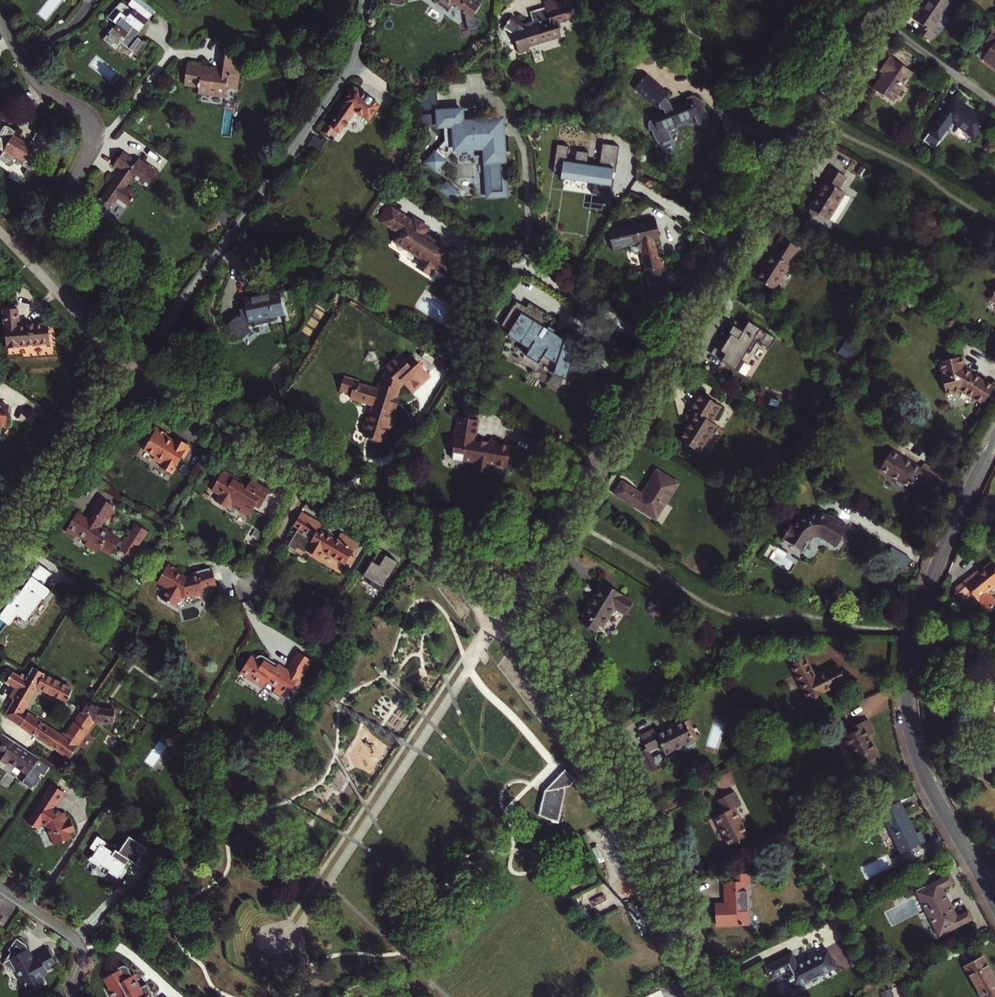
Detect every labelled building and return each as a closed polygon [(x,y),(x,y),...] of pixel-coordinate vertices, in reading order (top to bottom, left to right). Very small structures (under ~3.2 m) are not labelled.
[(915,21),(925,28),(920,34),(932,42),(937,35),(933,33),(954,1),(953,0),(928,0),(915,21)] [(132,39),(149,18),(127,2),(125,6),(129,9),(122,18),(111,10),(104,20),(113,27),(102,42),(113,51),(117,46),(133,58),(142,46),(132,39)] [(526,26),(514,18),(506,28),(513,34),(515,53),(526,52),(526,47),(561,44),(559,31),(576,30),(575,17),(552,19),(551,13),(534,14),(535,25),(526,26)] [(994,69),(994,38),(991,35),(981,48),(988,53),(983,60),(994,69)] [(193,95),(219,100),(221,91),(233,93),(239,59),(222,56),(220,71),(184,64),(181,78),(187,79),(186,87),(194,89),(193,95)] [(914,73),(890,58),(882,71),(886,74),(875,90),(895,103),(914,73)] [(686,95),(688,98),(673,106),(670,100),(665,96),(667,93),(648,76),(637,89),(657,106),(659,103),(660,103),(659,106),(660,108),(663,109),(665,109),(665,110),(655,115),(657,119),(651,122),(652,131),(655,130),(658,137),(664,143),(676,137),(670,126),(696,112),(700,120),(712,119),(709,109),(704,101),(705,99),(704,98),(698,94),(693,91),(686,95)] [(379,104),(353,87),(343,103),(344,104),(326,134),(329,136),(334,129),(341,133),(355,111),(369,120),(379,104)] [(436,92),(421,94),(423,108),(439,105),(436,92)] [(987,122),(955,99),(931,134),(941,141),(954,123),(975,138),(987,122)] [(439,141),(418,162),(429,171),(448,152),(452,152),(452,149),(478,149),(478,200),(498,200),(498,141),(492,141),(492,126),(458,126),(458,112),(434,112),(434,127),(439,127),(439,141)] [(418,114),(418,127),(431,127),(431,114),(418,114)] [(36,136),(38,127),(38,124),(36,122),(25,119),(22,133),(3,128),(4,123),(0,122),(0,156),(8,158),(9,156),(11,150),(21,152),(20,156),(28,158),(34,135),(36,136)] [(313,150),(325,157),(333,144),(329,142),(327,144),(320,139),(313,150)] [(557,145),(553,172),(564,174),(564,179),(593,183),(592,194),(610,197),(613,173),(615,173),(619,146),(602,144),(599,167),(587,166),(589,153),(577,151),(575,164),(567,163),(569,146),(557,145)] [(117,166),(96,195),(107,203),(112,196),(122,203),(130,191),(121,183),(127,174),(143,186),(154,171),(133,156),(132,159),(118,149),(109,161),(117,166)] [(810,218),(820,218),(829,223),(845,197),(839,193),(847,180),(831,170),(823,183),(825,184),(820,193),(821,195),(818,200),(816,199),(809,211),(810,211),(810,218)] [(439,181),(431,189),(445,203),(454,194),(439,181)] [(432,266),(442,271),(453,253),(448,249),(446,251),(443,249),(444,247),(432,240),(430,242),(427,239),(428,237),(421,233),(425,226),(411,217),(409,220),(388,207),(379,220),(394,229),(395,227),(399,230),(392,240),(419,257),(415,264),(428,272),(432,266)] [(664,227),(660,209),(643,212),(643,215),(634,217),(633,215),(618,218),(615,224),(618,238),(634,235),(636,241),(640,244),(646,242),(649,259),(654,257),(658,275),(671,272),(666,243),(663,244),(659,228),(664,227)] [(771,257),(756,281),(775,292),(790,269),(788,267),(798,251),(783,241),(772,258),(771,257)] [(241,304),(247,327),(281,319),(276,296),(241,304)] [(527,306),(516,299),(501,323),(511,329),(509,333),(530,346),(526,353),(538,361),(543,354),(556,362),(554,368),(567,372),(570,362),(578,365),(582,349),(578,348),(580,339),(566,335),(545,325),(549,319),(543,316),(546,311),(530,301),(527,306)] [(118,311),(125,318),(133,310),(127,303),(118,311)] [(7,348),(50,344),(49,324),(19,327),(18,309),(4,310),(7,348)] [(778,337),(751,320),(747,326),(742,323),(739,327),(736,325),(731,332),(734,333),(729,341),(725,338),(719,348),(728,353),(724,360),(742,371),(747,362),(744,360),(750,349),(754,351),(761,339),(765,341),(764,343),(772,347),(778,337)] [(844,342),(840,354),(853,358),(857,347),(844,342)] [(719,348),(715,354),(724,360),(728,353),(719,348)] [(386,371),(383,373),(379,386),(376,385),(375,392),(355,387),(356,385),(340,381),(337,395),(349,397),(348,402),(371,407),(369,417),(367,416),(365,424),(363,424),(360,433),(373,436),(371,442),(383,445),(385,439),(387,439),(390,427),(388,426),(396,387),(400,384),(409,393),(428,377),(409,357),(403,362),(397,355),(383,368),(386,371)] [(961,358),(939,364),(947,395),(962,390),(984,404),(994,388),(965,370),(961,358)] [(680,441),(701,454),(718,427),(713,423),(722,409),(701,396),(691,411),(697,414),(680,441)] [(13,426),(11,405),(0,405),(0,426),(13,426)] [(478,423),(457,420),(451,461),(473,465),(472,471),(489,474),(490,467),(508,469),(511,450),(488,445),(488,447),(474,445),(478,423)] [(805,425),(808,430),(816,427),(813,421),(805,425)] [(167,436),(157,430),(144,452),(156,459),(154,461),(163,466),(161,469),(173,476),(182,459),(184,460),(190,450),(188,449),(189,447),(176,439),(174,443),(166,439),(167,436)] [(908,434),(901,446),(911,452),(918,440),(908,434)] [(922,469),(892,451),(886,461),(883,459),(878,467),(881,469),(880,470),(897,480),(897,482),(905,487),(908,487),(910,488),(916,479),(929,487),(938,472),(925,464),(922,469)] [(261,508),(271,491),(252,480),(247,488),(238,483),(240,480),(224,471),(214,488),(222,493),(216,502),(229,509),(233,502),(242,508),(240,510),(250,516),(256,506),(261,508)] [(679,486),(657,472),(643,496),(623,484),(615,496),(657,522),(679,486)] [(115,506),(102,498),(93,513),(100,517),(97,522),(93,519),(91,521),(79,514),(68,533),(78,538),(79,536),(90,542),(88,545),(97,551),(103,549),(105,546),(115,553),(123,540),(114,535),(116,533),(104,526),(107,519),(110,521),(115,512),(112,511),(113,509),(115,506)] [(346,564),(359,544),(342,534),(338,541),(320,530),(324,525),(303,513),(295,525),(314,538),(307,549),(320,558),(325,550),(346,564)] [(849,529),(830,518),(826,516),(812,515),(803,519),(794,528),(791,526),(783,540),(803,553),(811,540),(816,537),(821,537),(837,548),(849,529)] [(138,525),(126,554),(136,558),(148,529),(138,525)] [(105,546),(103,549),(113,556),(115,553),(105,546)] [(386,556),(378,551),(363,576),(372,581),(369,585),(381,592),(397,566),(392,562),(393,559),(386,555),(386,556)] [(954,588),(957,591),(954,593),(962,603),(970,597),(967,594),(970,592),(979,603),(990,594),(988,591),(994,586),(994,564),(992,561),(979,572),(977,570),(954,588)] [(173,563),(163,579),(171,583),(171,586),(164,598),(178,606),(184,595),(187,597),(195,595),(196,597),(205,596),(205,593),(207,593),(206,589),(220,586),(217,572),(215,572),(211,573),(211,570),(197,573),(197,575),(191,577),(189,579),(186,577),(185,573),(180,570),(182,568),(173,563)] [(0,614),(0,619),(9,626),(17,615),(26,621),(42,599),(45,601),(52,591),(44,586),(53,574),(40,564),(25,585),(26,585),(19,595),(15,593),(8,602),(8,603),(0,614)] [(626,614),(633,603),(603,585),(585,616),(587,617),(601,626),(604,627),(616,608),(626,614)] [(597,633),(601,626),(587,617),(582,624),(597,633)] [(300,650),(292,664),(294,665),(305,672),(314,658),(300,650)] [(258,658),(253,655),(245,669),(254,675),(252,678),(265,686),(269,679),(279,685),(276,690),(284,695),(286,691),(291,694),(296,686),(301,689),(306,679),(302,677),(301,676),(301,675),(301,674),(301,673),(300,672),(299,672),(298,672),(297,672),(296,673),(291,670),(280,663),(278,667),(269,662),(271,658),(265,655),(261,654),(258,658)] [(806,659),(791,666),(808,702),(846,684),(838,668),(816,679),(806,659)] [(337,667),(330,661),(321,674),(328,679),(337,667)] [(294,665),(291,670),(296,673),(297,672),(298,672),(299,672),(300,672),(301,673),(301,674),(301,675),(301,676),(302,677),(305,672),(294,665)] [(68,701),(75,689),(46,674),(47,673),(37,667),(31,676),(26,673),(23,676),(8,667),(4,674),(11,678),(10,681),(18,686),(12,696),(17,699),(8,714),(24,724),(29,716),(24,713),(39,686),(68,701)] [(245,669),(242,672),(252,678),(254,675),(245,669)] [(31,713),(29,716),(24,724),(72,756),(96,720),(115,724),(117,710),(89,706),(70,734),(67,732),(65,736),(31,713)] [(854,733),(844,738),(859,767),(880,756),(870,737),(875,735),(868,720),(852,728),(854,733)] [(695,742),(695,740),(690,730),(685,722),(658,736),(654,729),(641,736),(647,749),(637,754),(648,776),(658,770),(650,752),(662,745),(667,756),(695,742)] [(694,728),(690,730),(695,740),(699,739),(694,728)] [(5,733),(0,740),(0,748),(4,751),(0,757),(6,762),(9,758),(30,773),(24,782),(34,789),(51,764),(5,733)] [(714,735),(711,749),(720,751),(723,738),(714,735)] [(158,767),(169,753),(159,745),(148,759),(158,767)] [(576,780),(565,770),(545,790),(538,814),(549,820),(559,821),(565,792),(565,788),(570,786),(576,780)] [(40,821),(47,825),(50,842),(68,839),(68,832),(73,831),(71,820),(68,821),(66,811),(62,812),(54,806),(55,803),(57,804),(66,790),(52,781),(27,819),(37,826),(40,821)] [(725,813),(715,819),(729,847),(750,837),(736,809),(742,806),(735,793),(719,801),(725,813)] [(902,855),(925,843),(920,832),(916,834),(899,802),(880,811),(902,855)] [(148,845),(130,834),(120,850),(115,847),(113,850),(104,844),(105,841),(97,836),(90,847),(96,850),(89,859),(101,867),(103,863),(110,868),(108,871),(117,876),(117,875),(120,877),(127,867),(123,865),(125,861),(123,860),(125,855),(137,862),(148,845)] [(716,916),(716,926),(749,924),(746,881),(751,881),(750,873),(740,873),(730,879),(730,882),(725,882),(726,892),(732,891),(732,903),(716,904),(716,911),(714,914),(716,916)] [(954,883),(950,874),(916,891),(938,936),(973,919),(969,911),(956,917),(942,889),(954,883)] [(28,943),(19,936),(11,948),(14,950),(6,962),(17,970),(24,981),(27,979),(30,985),(33,986),(36,984),(38,986),(46,982),(41,974),(47,971),(46,969),(58,962),(50,948),(34,958),(29,950),(28,943)] [(785,972),(793,988),(836,966),(827,949),(797,964),(792,954),(766,967),(772,978),(785,972)] [(983,956),(965,966),(982,996),(994,996),(994,979),(983,956)] [(154,992),(149,982),(143,986),(141,984),(138,985),(133,975),(136,974),(132,966),(129,963),(126,963),(121,966),(122,968),(107,975),(112,985),(109,987),(115,996),(123,996),(124,996),(154,996),(152,994),(154,992)] [(682,978),(678,980),(682,989),(687,986),(682,978)]
